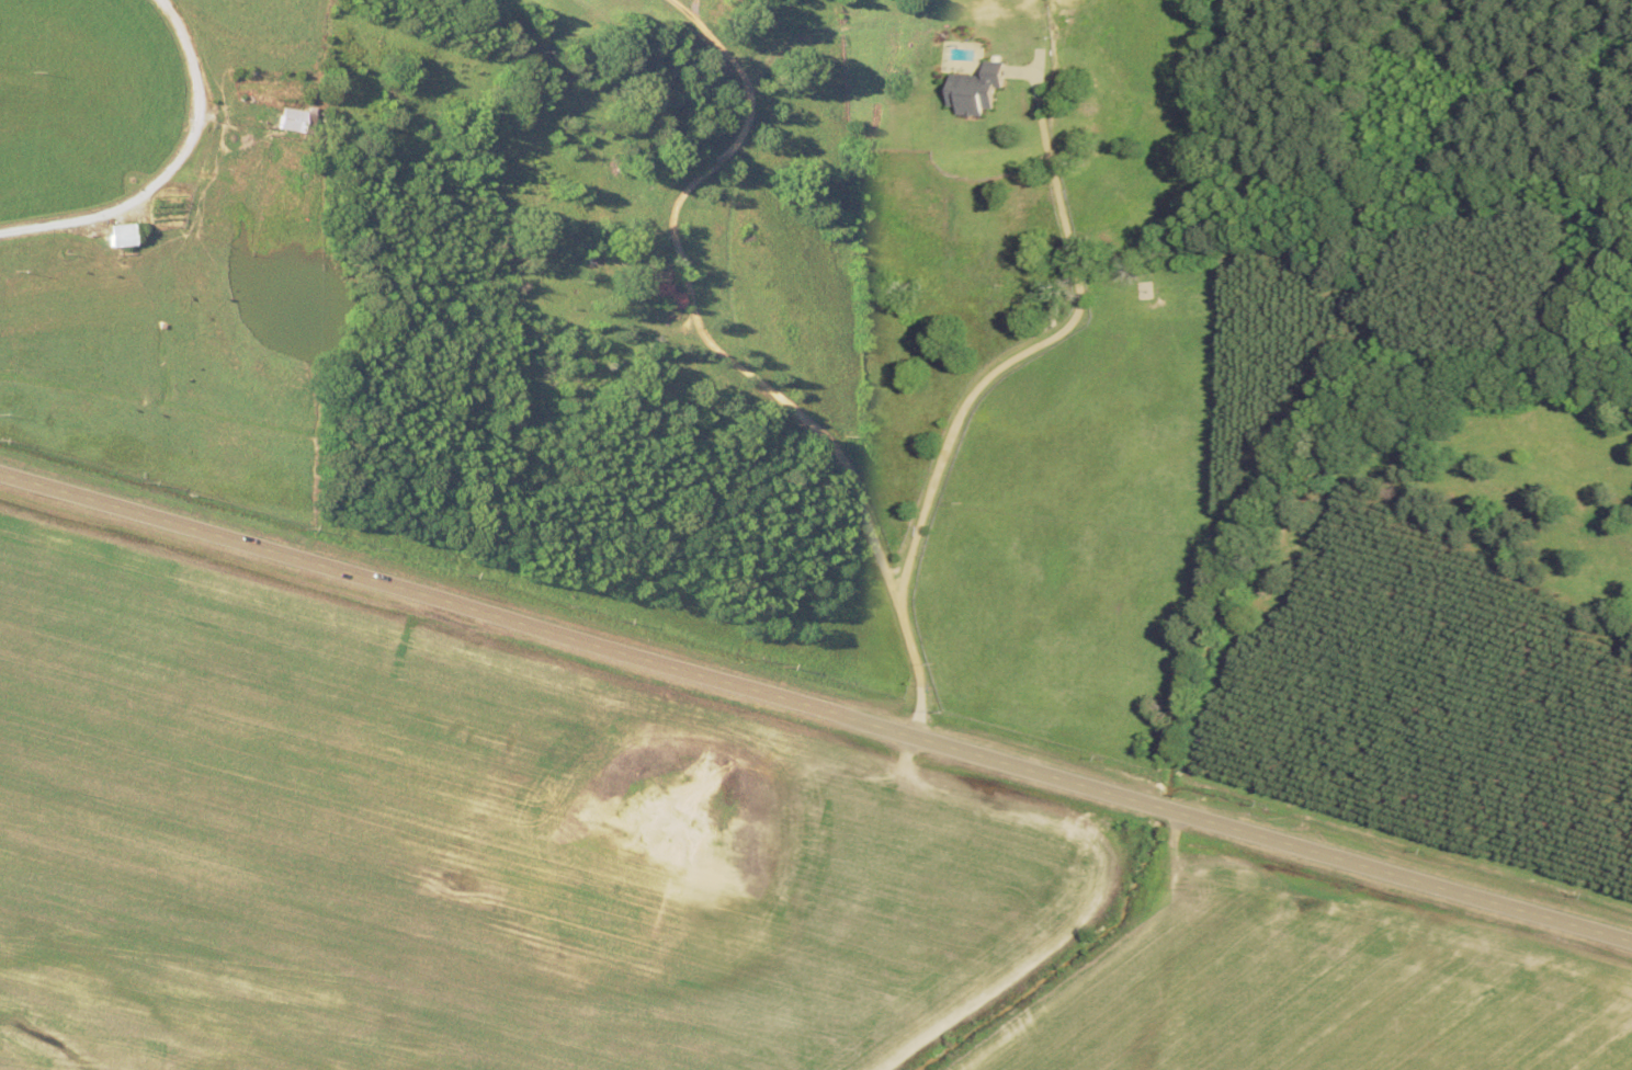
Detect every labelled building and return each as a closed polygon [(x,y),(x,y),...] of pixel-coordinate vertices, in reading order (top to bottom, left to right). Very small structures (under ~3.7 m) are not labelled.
[(952,74),(950,108),(960,108),(959,114),(985,115),(985,108),(1000,109),(1002,63),(985,62),(984,76),(952,74)] [(303,133),(306,111),(280,107),(277,129),(303,133)] [(131,247),(130,224),(105,225),(105,248),(131,247)] [(568,251),(582,255),(585,241),(571,238),(568,251)]
